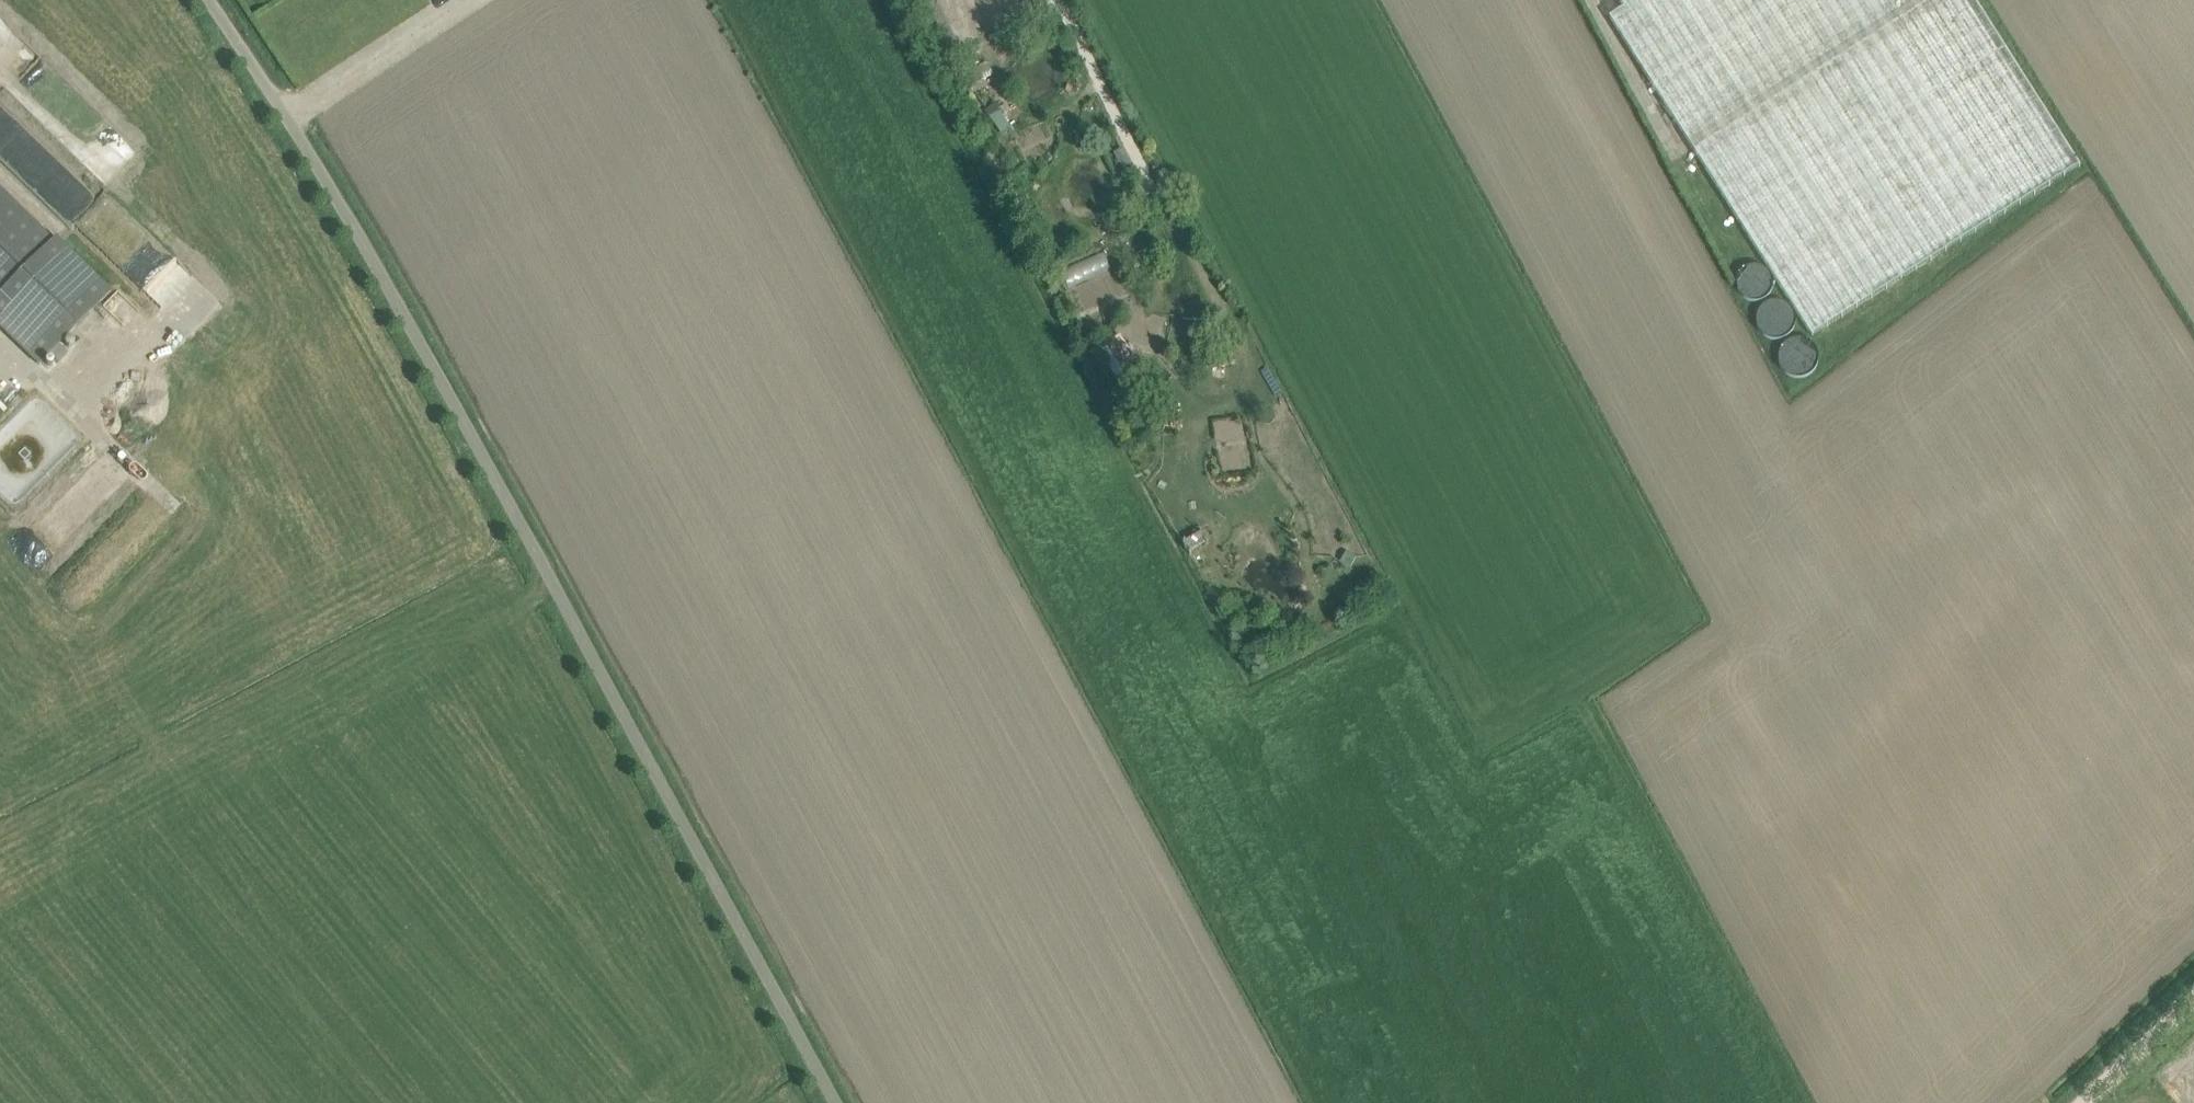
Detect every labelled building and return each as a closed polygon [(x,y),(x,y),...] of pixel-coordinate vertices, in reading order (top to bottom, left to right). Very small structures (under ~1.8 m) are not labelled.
[(2079,165),(1974,0),(1620,0),(1625,8),(1610,17),(1811,335),(2079,165)] [(976,70),(962,77),(968,90),(982,84),(976,70)] [(996,104),(985,112),(993,123),(1004,115),(996,104)] [(1130,167),(1121,151),(1114,155),(1122,171),(1130,167)] [(38,365),(110,292),(54,237),(51,240),(0,190),(0,327),(38,365)] [(1124,391),(1145,377),(1118,336),(1097,350),(1124,391)]
